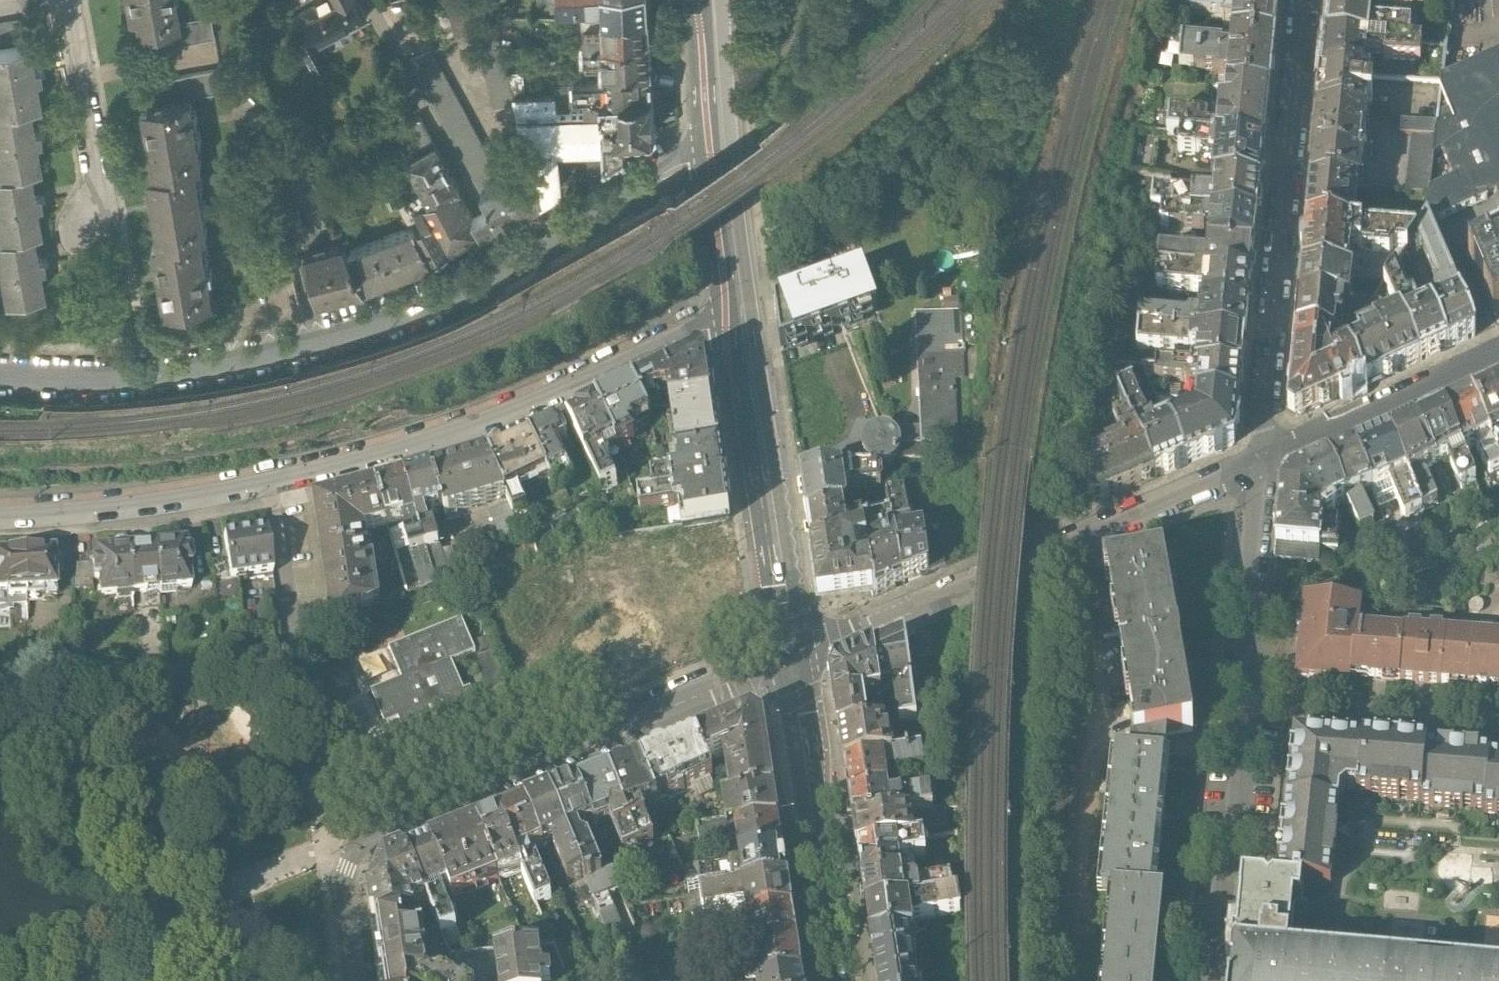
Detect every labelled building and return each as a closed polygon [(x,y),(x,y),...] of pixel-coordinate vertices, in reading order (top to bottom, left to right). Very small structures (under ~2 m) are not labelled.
[(135,25),(152,23),(176,19),(173,0),(130,0),(135,25)] [(331,2),(336,12),(319,21),(314,11),(301,18),(306,28),(293,35),(313,71),(327,63),(318,48),(366,22),(355,2),(354,2),(353,0),(334,0),(331,2)] [(455,35),(483,28),(476,0),(448,0),(454,23),(452,23),(455,35)] [(647,11),(646,0),(602,0),(602,3),(603,14),(647,11)] [(1232,23),(1274,27),(1275,17),(1276,0),(1184,0),(1184,5),(1222,9),(1222,12),(1233,13),(1232,23)] [(1349,0),(1328,0),(1327,11),(1326,26),(1411,34),(1412,18),(1375,15),(1375,19),(1369,19),(1371,2),(1349,0)] [(501,10),(491,11),(493,19),(502,19),(501,10)] [(648,39),(647,11),(603,14),(604,41),(648,39)] [(176,19),(152,23),(156,45),(215,34),(211,13),(176,19)] [(582,15),(584,42),(604,41),(603,14),(582,15)] [(0,20),(0,43),(24,39),(20,17),(0,20)] [(1274,27),(1232,23),(1230,41),(1221,40),(1221,36),(1181,32),(1179,59),(1217,62),(1217,65),(1228,66),(1227,76),(1268,80),(1270,60),(1274,27)] [(1411,34),(1326,26),(1324,46),(1324,48),(1365,52),(1365,42),(1384,44),(1383,49),(1421,52),(1422,35),(1411,34)] [(497,36),(476,42),(494,111),(515,105),(514,102),(514,99),(507,75),(497,36)] [(29,104),(38,102),(34,80),(41,79),(39,70),(38,61),(29,62),(24,39),(0,43),(0,107),(29,104)] [(650,66),(648,39),(604,41),(606,68),(608,68),(650,66)] [(604,41),(584,42),(585,70),(606,68),(604,41)] [(1442,67),(1441,78),(1449,99),(1438,103),(1437,113),(1434,143),(1442,139),(1454,167),(1430,178),(1429,182),(1426,209),(1427,212),(1440,206),(1441,208),(1485,189),(1488,187),(1488,186),(1498,181),(1498,98),(1498,96),(1498,44),(1442,67)] [(1365,52),(1324,48),(1323,61),(1363,66),(1365,52)] [(481,194),(502,182),(430,54),(410,65),(409,66),(410,66),(481,194)] [(1363,66),(1323,61),(1321,76),(1318,102),(1366,106),(1367,93),(1371,93),(1372,85),(1368,85),(1368,81),(1370,67),(1363,66)] [(162,76),(167,98),(190,95),(226,86),(221,65),(162,76)] [(608,68),(609,86),(609,96),(651,93),(650,66),(608,68)] [(523,98),(521,73),(507,75),(514,99),(523,98)] [(1268,80),(1227,76),(1225,94),(1220,93),(1217,122),(1207,121),(1208,110),(1168,105),(1166,124),(1179,125),(1263,133),(1265,108),(1268,80)] [(603,82),(562,85),(563,99),(583,97),(600,96),(609,96),(609,86),(603,87),(603,82)] [(563,99),(562,85),(551,85),(551,96),(555,96),(556,99),(563,99)] [(612,113),(613,133),(603,133),(605,165),(626,153),(651,139),(656,133),(656,129),(653,125),(651,93),(609,96),(600,96),(601,114),(612,113)] [(196,163),(202,161),(190,95),(167,98),(149,102),(157,143),(161,168),(196,163)] [(561,190),(558,150),(589,148),(590,170),(591,172),(605,165),(603,133),(601,114),(600,96),(583,97),(563,99),(556,99),(514,102),(515,105),(531,166),(540,201),(561,190)] [(1366,106),(1318,102),(1317,117),(1311,171),(1351,175),(1357,175),(1359,161),(1361,161),(1365,122),(1366,106)] [(29,168),(40,165),(35,143),(43,141),(42,134),(40,125),(33,126),(29,104),(0,107),(0,173),(29,168)] [(1434,143),(1437,113),(1401,110),(1399,123),(1411,124),(1406,180),(1429,182),(1430,178),(1434,143)] [(393,136),(408,162),(434,148),(430,139),(420,121),(393,136)] [(1178,135),(1179,125),(1166,124),(1133,121),(1128,160),(1153,162),(1158,129),(1170,130),(1169,134),(1178,135)] [(1263,133),(1179,125),(1178,135),(1178,140),(1217,144),(1216,156),(1260,160),(1263,133)] [(344,128),(329,137),(335,146),(349,137),(344,128)] [(452,180),(441,159),(434,148),(408,162),(424,192),(431,204),(456,190),(457,190),(452,180)] [(1260,160),(1216,156),(1215,162),(1215,168),(1259,172),(1260,166),(1260,160)] [(161,168),(155,170),(159,196),(153,197),(154,207),(160,237),(202,229),(208,228),(196,163),(161,168)] [(481,232),(481,234),(489,229),(526,209),(540,201),(531,166),(509,179),(502,182),(481,194),(489,209),(482,213),(473,217),(481,232)] [(2,236),(30,232),(39,230),(34,205),(41,203),(39,194),(37,185),(32,186),(29,168),(0,173),(0,226),(2,236)] [(1259,172),(1215,168),(1213,184),(1152,177),(1151,196),(1161,197),(1256,206),(1257,189),(1259,172)] [(1351,175),(1311,171),(1310,187),(1308,211),(1347,215),(1351,175)] [(424,209),(448,252),(481,232),(473,217),(471,214),(469,215),(467,211),(456,190),(431,204),(424,209)] [(424,192),(399,207),(409,224),(417,219),(414,214),(424,209),(431,204),(424,192)] [(1256,206),(1161,197),(1160,211),(1205,215),(1205,213),(1212,214),(1210,230),(1253,234),(1255,217),(1256,206)] [(415,233),(432,262),(441,256),(448,252),(424,209),(414,214),(417,219),(423,227),(415,233)] [(1427,212),(1426,209),(1418,222),(1417,223),(1438,273),(1434,275),(1441,293),(1431,297),(1447,336),(1470,327),(1475,325),(1427,212)] [(1347,215),(1308,211),(1305,234),(1303,258),(1348,262),(1351,235),(1358,235),(1363,241),(1390,243),(1395,236),(1407,237),(1417,223),(1418,222),(1347,215)] [(169,289),(173,303),(213,296),(207,259),(202,229),(160,237),(165,263),(159,264),(161,277),(164,290),(169,289)] [(349,255),(365,288),(400,275),(432,262),(415,233),(412,230),(349,255)] [(1210,230),(1208,230),(1207,243),(1158,238),(1157,255),(1250,264),(1252,246),(1253,234),(1210,230)] [(30,232),(2,236),(0,237),(0,275),(4,296),(39,289),(34,266),(41,265),(40,257),(39,251),(34,252),(30,232)] [(1390,243),(1363,241),(1358,235),(1351,235),(1348,262),(1353,263),(1356,263),(1387,266),(1395,253),(1407,237),(1395,236),(1390,243)] [(1470,248),(1493,307),(1498,304),(1498,235),(1470,248)] [(310,279),(316,300),(365,288),(349,255),(344,245),(304,254),(310,279)] [(1431,297),(1421,301),(1414,284),(1409,286),(1395,253),(1387,266),(1385,268),(1400,302),(1420,348),(1425,346),(1447,336),(1431,297)] [(1250,264),(1157,255),(1155,273),(1203,278),(1202,290),(1247,295),(1249,272),(1250,264)] [(1348,262),(1303,258),(1302,270),(1298,302),(1297,320),(1322,323),(1335,324),(1337,312),(1343,313),(1345,291),(1350,292),(1353,263),(1348,262)] [(773,298),(780,341),(847,317),(877,305),(863,265),(773,298)] [(1247,295),(1202,290),(1201,302),(1190,301),(1186,305),(1139,300),(1138,314),(1244,324),(1245,314),(1247,295)] [(959,293),(944,294),(944,307),(959,306),(959,293)] [(1400,302),(1373,313),(1375,318),(1358,325),(1361,330),(1349,335),(1365,372),(1399,357),(1420,348),(1400,302)] [(925,440),(925,438),(956,437),(953,373),(963,372),(962,347),(942,348),(941,327),(961,326),(960,307),(915,309),(921,422),(891,423),(894,425),(895,427),(897,429),(898,432),(899,434),(900,437),(900,442),(899,445),(897,448),(899,448),(899,450),(922,449),(922,440),(925,440)] [(1244,324),(1138,314),(1136,332),(1197,338),(1196,354),(1241,358),(1243,335),(1244,324)] [(1322,323),(1297,320),(1295,335),(1293,356),(1292,368),(1289,392),(1295,396),(1300,400),(1365,372),(1349,335),(1331,343),(1322,323)] [(961,326),(941,327),(942,348),(962,347),(961,326)] [(671,389),(672,399),(711,393),(708,371),(706,356),(708,355),(708,351),(697,345),(694,347),(694,350),(631,380),(642,404),(655,402),(653,392),(671,389)] [(1155,350),(1142,348),(1148,362),(1154,363),(1155,350)] [(1196,354),(1155,350),(1154,363),(1183,366),(1186,370),(1198,371),(1196,384),(1238,388),(1240,364),(1241,358),(1196,354)] [(1169,410),(1155,416),(1151,405),(1149,406),(1132,366),(1115,372),(1127,400),(1154,463),(1164,459),(1170,456),(1176,454),(1176,453),(1186,449),(1169,410)] [(1498,419),(1498,372),(1494,374),(1471,384),(1489,423),(1498,419)] [(631,380),(594,398),(613,436),(616,442),(633,434),(631,430),(636,427),(634,423),(648,416),(642,404),(631,380)] [(1170,381),(1156,380),(1163,397),(1175,392),(1170,381)] [(1196,384),(1195,384),(1194,398),(1180,404),(1178,399),(1166,404),(1169,410),(1186,449),(1204,441),(1215,437),(1234,429),(1235,416),(1236,403),(1238,388),(1196,384)] [(1471,384),(1456,390),(1444,396),(1461,437),(1475,431),(1489,462),(1498,458),(1498,448),(1489,423),(1471,384)] [(669,400),(676,447),(719,440),(714,411),(711,393),(672,399),(669,400)] [(1461,437),(1444,396),(1429,402),(1416,408),(1434,450),(1451,443),(1453,446),(1451,450),(1462,475),(1476,470),(1461,437)] [(594,398),(566,412),(601,482),(615,475),(604,453),(607,451),(603,441),(613,436),(594,398)] [(1127,400),(1113,406),(1121,423),(1120,430),(1105,436),(1108,442),(1092,448),(1088,490),(1088,491),(1121,477),(1138,469),(1139,470),(1154,463),(1127,400)] [(1402,414),(1390,419),(1422,496),(1438,489),(1427,462),(1424,461),(1421,462),(1419,456),(1434,450),(1416,408),(1402,414)] [(553,418),(527,431),(548,475),(553,485),(572,476),(560,452),(564,450),(559,440),(563,438),(553,418)] [(1422,496),(1390,419),(1372,426),(1353,435),(1372,476),(1389,468),(1405,505),(1422,496)] [(1489,423),(1498,448),(1498,419),(1489,423)] [(894,452),(896,450),(897,448),(899,445),(900,442),(900,437),(899,434),(898,432),(897,429),(895,427),(894,425),(891,423),(889,422),(886,421),(883,420),(880,420),(877,420),(874,421),(871,423),(866,426),(863,432),(862,439),(864,446),(867,452),(870,453),(872,455),(875,456),(879,457),(883,457),(887,456),(890,455),(894,452)] [(548,475),(527,431),(487,450),(506,494),(512,509),(524,504),(525,502),(519,489),(516,486),(536,476),(538,480),(548,475)] [(1373,512),(1360,480),(1372,476),(1353,435),(1340,441),(1329,446),(1346,486),(1360,517),(1373,512)] [(652,484),(724,473),(721,455),(719,440),(676,447),(674,447),(676,462),(669,463),(649,466),(652,484)] [(1329,446),(1302,457),(1287,463),(1280,472),(1275,533),(1319,537),(1319,536),(1337,538),(1340,510),(1333,492),(1346,486),(1329,446)] [(443,510),(444,513),(506,494),(487,450),(431,467),(443,510)] [(841,497),(846,496),(844,480),(880,475),(882,472),(881,458),(800,468),(802,479),(806,507),(841,497)] [(443,510),(431,467),(403,476),(433,576),(447,569),(430,516),(429,515),(427,511),(439,507),(440,511),(443,510)] [(681,495),(684,513),(729,507),(726,485),(724,473),(652,484),(636,486),(638,503),(672,498),(674,496),(681,495)] [(403,476),(376,484),(387,523),(405,517),(406,522),(403,523),(402,525),(419,583),(433,576),(403,476)] [(903,483),(886,487),(902,571),(926,560),(944,553),(940,520),(923,522),(923,520),(911,522),(903,483)] [(320,538),(364,530),(388,524),(387,523),(376,484),(314,500),(320,538)] [(897,573),(902,571),(886,487),(886,485),(872,489),(876,508),(863,512),(862,512),(863,520),(866,532),(881,530),(884,546),(876,547),(869,553),(873,576),(875,582),(897,573)] [(808,518),(810,535),(863,520),(862,512),(863,512),(861,504),(843,509),(841,497),(806,507),(808,518)] [(508,500),(488,506),(502,540),(520,530),(508,500)] [(863,520),(810,535),(817,579),(820,581),(823,584),(873,576),(869,553),(866,532),(863,520)] [(225,530),(231,573),(274,567),(267,524),(225,530)] [(364,530),(320,538),(324,569),(333,626),(379,604),(373,563),(369,563),(364,530)] [(1318,552),(1319,537),(1275,533),(1273,547),(1318,552)] [(154,538),(159,588),(190,585),(188,562),(193,561),(191,542),(186,543),(186,535),(154,538)] [(129,540),(133,590),(159,588),(154,538),(129,540)] [(98,570),(100,593),(133,590),(129,540),(94,543),(95,553),(91,554),(92,570),(98,570)] [(24,547),(26,602),(58,601),(56,571),(55,546),(24,547)] [(24,547),(0,548),(0,610),(12,609),(12,605),(27,604),(26,602),(24,547)] [(1119,625),(1138,732),(1166,727),(1193,723),(1162,548),(1107,558),(1114,599),(1099,602),(1099,603),(1100,603),(1104,627),(1103,627),(1103,628),(1119,625)] [(1283,564),(1271,564),(1269,586),(1281,587),(1283,564)] [(1352,646),(1356,620),(1358,595),(1332,592),(1305,589),(1304,602),(1302,624),(1297,669),(1342,674),(1350,668),(1352,646)] [(12,605),(12,609),(13,631),(28,631),(27,604),(12,605)] [(401,675),(371,688),(384,721),(398,715),(411,745),(471,720),(484,715),(469,682),(461,686),(449,657),(475,645),(461,613),(388,644),(401,675)] [(935,613),(913,622),(916,645),(938,642),(935,613)] [(1377,671),(1393,672),(1395,650),(1398,624),(1356,620),(1352,646),(1350,668),(1377,671)] [(1418,675),(1441,677),(1444,652),(1447,629),(1398,624),(1395,650),(1393,672),(1418,675)] [(890,632),(872,640),(879,685),(896,683),(894,686),(898,712),(902,712),(915,709),(912,688),(903,627),(890,632)] [(1498,682),(1498,634),(1447,629),(1444,652),(1441,677),(1456,678),(1498,682)] [(830,664),(834,691),(839,722),(867,717),(865,707),(862,689),(880,686),(879,685),(872,640),(835,656),(832,660),(830,664)] [(378,651),(359,658),(368,677),(387,670),(378,651)] [(912,688),(915,709),(929,707),(945,705),(943,683),(912,688)] [(750,704),(694,728),(704,751),(723,742),(730,787),(772,781),(760,709),(754,706),(750,704)] [(867,717),(883,715),(884,715),(882,704),(865,707),(867,717)] [(915,709),(902,712),(907,737),(908,743),(921,741),(935,739),(929,707),(915,709)] [(840,733),(844,753),(891,746),(890,740),(888,724),(884,724),(883,715),(867,717),(839,722),(840,733)] [(1165,738),(1166,727),(1138,732),(1133,733),(1132,739),(1132,748),(1164,751),(1165,738)] [(673,738),(637,751),(653,788),(666,783),(667,786),(680,781),(680,780),(689,776),(708,768),(710,767),(704,751),(694,728),(673,738)] [(1339,802),(1340,791),(1316,756),(1304,729),(1294,728),(1287,796),(1312,799),(1339,802)] [(1326,731),(1304,729),(1316,756),(1340,791),(1347,785),(1356,786),(1359,760),(1361,734),(1326,731)] [(1362,732),(1361,734),(1359,760),(1356,786),(1356,789),(1378,792),(1378,793),(1398,795),(1399,794),(1420,796),(1423,771),(1424,766),(1427,742),(1428,738),(1392,734),(1362,732)] [(890,740),(891,746),(908,743),(907,737),(890,740)] [(908,743),(891,746),(844,753),(846,768),(849,785),(887,779),(885,765),(923,759),(921,741),(908,743)] [(1455,745),(1427,742),(1424,766),(1423,771),(1420,796),(1420,800),(1441,802),(1442,804),(1462,806),(1462,804),(1483,806),(1486,780),(1486,776),(1490,752),(1491,748),(1455,745)] [(1112,789),(1159,794),(1162,762),(1168,763),(1169,757),(1169,751),(1164,751),(1132,748),(1116,746),(1112,789)] [(637,751),(606,764),(636,836),(652,829),(640,800),(655,792),(653,788),(637,751)] [(1490,752),(1486,776),(1486,780),(1483,806),(1483,810),(1498,812),(1498,753),(1490,752)] [(606,764),(576,777),(592,816),(593,819),(608,812),(621,842),(636,836),(606,764)] [(708,768),(689,776),(695,789),(714,780),(708,768)] [(576,777),(549,789),(583,868),(586,874),(601,867),(600,865),(585,830),(581,832),(578,823),(592,816),(576,777)] [(850,795),(853,811),(908,803),(918,801),(932,799),(929,782),(888,788),(887,779),(849,785),(850,795)] [(686,794),(680,781),(667,786),(666,783),(653,788),(655,792),(658,798),(686,794)] [(772,781),(730,787),(723,788),(728,818),(776,810),(772,781)] [(549,789),(524,799),(541,838),(555,832),(557,837),(553,840),(567,874),(583,868),(549,789)] [(1107,837),(1154,842),(1157,811),(1163,812),(1164,806),(1164,801),(1158,800),(1159,794),(1112,789),(1107,837)] [(1336,831),(1339,802),(1312,799),(1287,796),(1285,796),(1281,834),(1277,873),(1277,878),(1303,881),(1304,881),(1331,883),(1331,879),(1334,854),(1335,854),(1337,831),(1336,831)] [(932,799),(918,801),(920,817),(946,813),(944,797),(932,799)] [(524,799),(498,810),(520,862),(534,894),(550,888),(534,849),(529,851),(527,846),(542,839),(541,838),(524,799)] [(857,839),(912,830),(908,803),(853,811),(854,821),(857,839)] [(498,810),(475,820),(497,871),(520,862),(498,810)] [(728,818),(696,823),(698,840),(737,834),(738,846),(781,840),(776,810),(728,818)] [(456,828),(430,840),(448,882),(452,891),(497,871),(475,820),(456,828)] [(912,830),(857,839),(859,848),(862,872),(900,866),(898,850),(914,847),(926,845),(924,834),(923,829),(912,830)] [(1154,842),(1107,837),(1102,884),(1115,885),(1150,888),(1152,866),(1158,867),(1159,861),(1159,855),(1153,855),(1154,842)] [(430,840),(408,849),(427,897),(439,925),(441,929),(443,928),(455,923),(440,885),(448,882),(430,840)] [(781,840),(738,846),(740,857),(696,864),(699,882),(785,870),(781,840)] [(898,850),(900,866),(916,863),(914,847),(898,850)] [(372,882),(377,916),(403,912),(415,910),(414,903),(427,897),(408,849),(381,860),(372,882)] [(618,877),(611,861),(600,865),(601,867),(586,874),(587,878),(598,902),(619,894),(613,879),(618,877)] [(699,882),(696,864),(685,865),(688,884),(699,882)] [(913,873),(901,875),(900,866),(862,872),(864,880),(866,900),(952,886),(950,870),(917,876),(913,873)] [(785,870),(699,882),(701,899),(744,893),(746,906),(790,899),(785,870)] [(1306,953),(1289,951),(1294,904),(1294,900),(1301,901),(1303,881),(1277,878),(1241,875),(1238,904),(1234,947),(1231,980),(1303,980),(1306,953)] [(587,878),(574,884),(583,895),(587,893),(594,909),(600,906),(598,902),(587,878)] [(701,899),(699,882),(688,884),(686,884),(688,902),(701,899)] [(965,884),(958,886),(960,903),(967,902),(965,884)] [(1110,937),(1157,942),(1159,916),(1162,889),(1150,888),(1115,885),(1110,937)] [(958,886),(952,886),(866,900),(868,911),(870,927),(909,924),(913,923),(910,906),(920,904),(920,907),(922,909),(960,903),(958,886)] [(790,899),(746,906),(749,927),(744,927),(743,923),(725,925),(725,924),(707,926),(709,942),(795,930),(790,899)] [(377,916),(382,952),(387,980),(458,980),(447,973),(434,974),(434,976),(425,971),(426,969),(423,950),(426,950),(423,932),(422,928),(405,931),(403,912),(377,916)] [(462,938),(455,923),(443,928),(450,943),(462,938)] [(909,924),(870,927),(875,958),(878,980),(918,980),(909,924)] [(467,980),(499,980),(498,967),(494,944),(449,950),(441,929),(439,925),(423,932),(426,950),(423,950),(426,969),(425,971),(434,976),(434,974),(447,973),(458,980),(463,980),(464,979),(467,980)] [(709,942),(707,926),(696,928),(698,944),(709,942)] [(795,930),(709,942),(711,959),(730,957),(730,955),(744,953),(747,971),(756,970),(800,963),(795,930)] [(550,974),(568,972),(564,962),(563,962),(552,936),(539,938),(542,963),(548,962),(550,974)] [(1110,937),(1105,980),(1153,980),(1154,969),(1157,942),(1110,937)] [(494,944),(498,967),(499,980),(541,980),(540,975),(550,974),(548,962),(542,963),(539,938),(494,944)] [(711,959),(709,942),(698,944),(700,961),(711,959)] [(1340,956),(1306,953),(1303,980),(1338,980),(1340,956)] [(1400,962),(1340,956),(1338,980),(1398,980),(1400,962)] [(1458,968),(1400,962),(1398,980),(1456,980),(1458,968)] [(756,970),(757,980),(803,980),(800,963),(756,970)] [(1458,968),(1456,980),(1498,980),(1498,971),(1458,968)]
